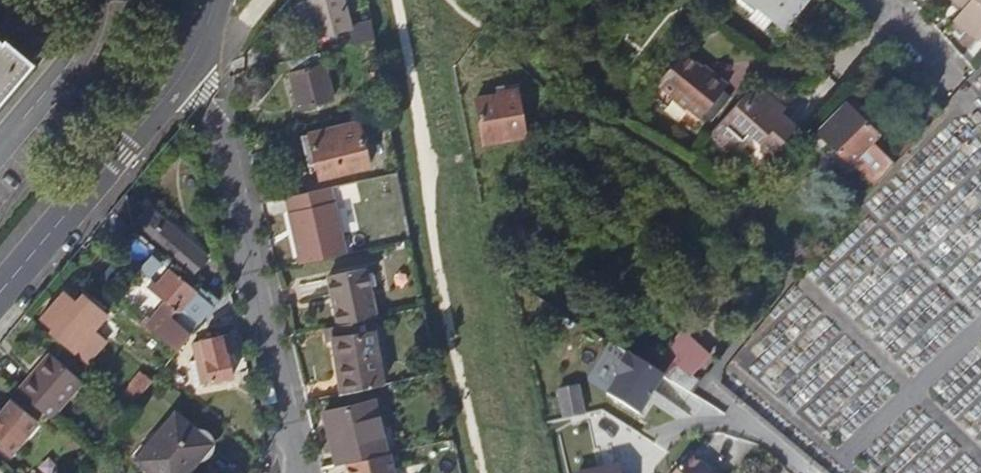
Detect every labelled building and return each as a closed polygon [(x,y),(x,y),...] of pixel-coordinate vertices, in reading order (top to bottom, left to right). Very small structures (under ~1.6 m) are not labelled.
[(376,40),(373,21),(349,27),(342,0),(307,0),(317,39),(350,31),(353,46),(376,40)] [(591,10),(600,0),(580,0),(591,10)] [(786,28),(808,0),(751,0),(786,28)] [(965,8),(955,19),(978,38),(980,34),(980,0),(971,0),(965,8)] [(33,61),(4,37),(1,40),(0,39),(0,100),(33,61)] [(681,54),(657,85),(699,119),(726,86),(714,76),(712,78),(681,54)] [(300,108),(333,99),(330,88),(323,64),(291,73),(300,108)] [(744,94),(707,136),(722,149),(729,140),(738,146),(747,137),(756,144),(756,151),(766,160),(793,130),(778,117),(764,104),(762,91),(762,90),(744,94)] [(784,111),(762,91),(764,104),(778,117),(784,111)] [(476,99),(484,143),(526,136),(518,92),(476,99)] [(878,135),(857,114),(862,109),(852,100),(847,105),(846,104),(815,136),(808,144),(819,155),(827,147),(847,167),(870,190),(889,169),(865,148),(878,135)] [(320,179),(369,167),(359,123),(309,134),(320,179)] [(332,186),(286,197),(301,263),(347,252),(332,186)] [(125,195),(113,210),(192,276),(207,258),(148,207),(144,211),(125,195)] [(334,327),(355,322),(367,319),(369,319),(359,270),(323,278),(334,327)] [(141,321),(177,351),(184,343),(214,307),(199,294),(194,300),(179,287),(150,320),(146,316),(141,321)] [(73,351),(75,352),(105,315),(81,295),(75,302),(63,292),(40,319),(52,330),(50,332),(73,351)] [(367,319),(355,322),(358,334),(370,332),(367,319)] [(334,327),(320,330),(323,343),(330,342),(343,394),(382,385),(370,332),(358,334),(355,322),(334,327)] [(696,370),(710,355),(683,331),(669,347),(679,355),(696,370)] [(196,384),(232,377),(228,355),(225,355),(221,336),(194,342),(197,358),(191,360),(196,384)] [(17,390),(51,418),(81,381),(48,353),(17,390)] [(641,416),(665,377),(654,371),(652,369),(628,354),(615,375),(619,378),(608,396),(641,416)] [(678,383),(679,384),(686,374),(662,355),(652,369),(654,371),(678,383)] [(128,411),(134,403),(106,380),(100,387),(128,411)] [(564,419),(584,414),(578,388),(558,392),(564,419)] [(17,461),(45,427),(12,400),(0,415),(0,448),(17,461)] [(337,464),(347,462),(354,461),(386,454),(374,401),(325,412),(337,464)] [(153,472),(186,472),(210,444),(176,415),(137,460),(153,472)] [(347,462),(349,472),(395,472),(390,453),(386,454),(354,461),(347,462)] [(691,455),(675,472),(712,472),(691,455)]
